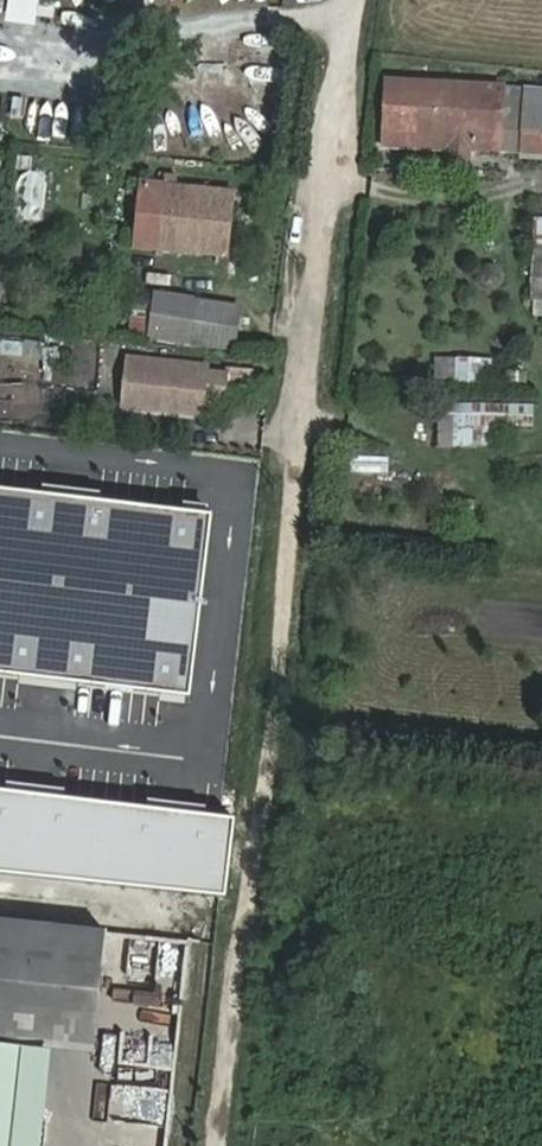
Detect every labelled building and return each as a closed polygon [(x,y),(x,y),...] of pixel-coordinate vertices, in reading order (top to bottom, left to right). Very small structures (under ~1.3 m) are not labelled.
[(31,28),(33,0),(2,0),(0,18),(0,26),(31,28)] [(386,84),(382,135),(436,139),(434,154),(472,157),(473,142),(500,144),(504,94),(386,84)] [(525,96),(520,141),(541,143),(541,98),(525,96)] [(131,246),(173,251),(222,256),(229,197),(138,187),(131,246)] [(526,297),(541,298),(541,218),(531,217),(526,297)] [(148,343),(184,347),(230,353),(234,311),(153,301),(148,343)] [(0,344),(0,355),(42,362),(44,345),(1,338),(0,344)] [(472,385),(475,360),(454,357),(451,382),(472,385)] [(202,377),(125,368),(119,416),(197,425),(198,409),(218,411),(221,386),(201,383),(202,377)] [(532,402),(435,402),(435,448),(492,448),(492,428),(532,428),(532,402)] [(0,488),(0,673),(192,696),(214,514),(0,488)] [(227,900),(237,815),(0,787),(0,873),(227,900)] [(93,1056),(106,930),(0,918),(0,1046),(93,1056)]
